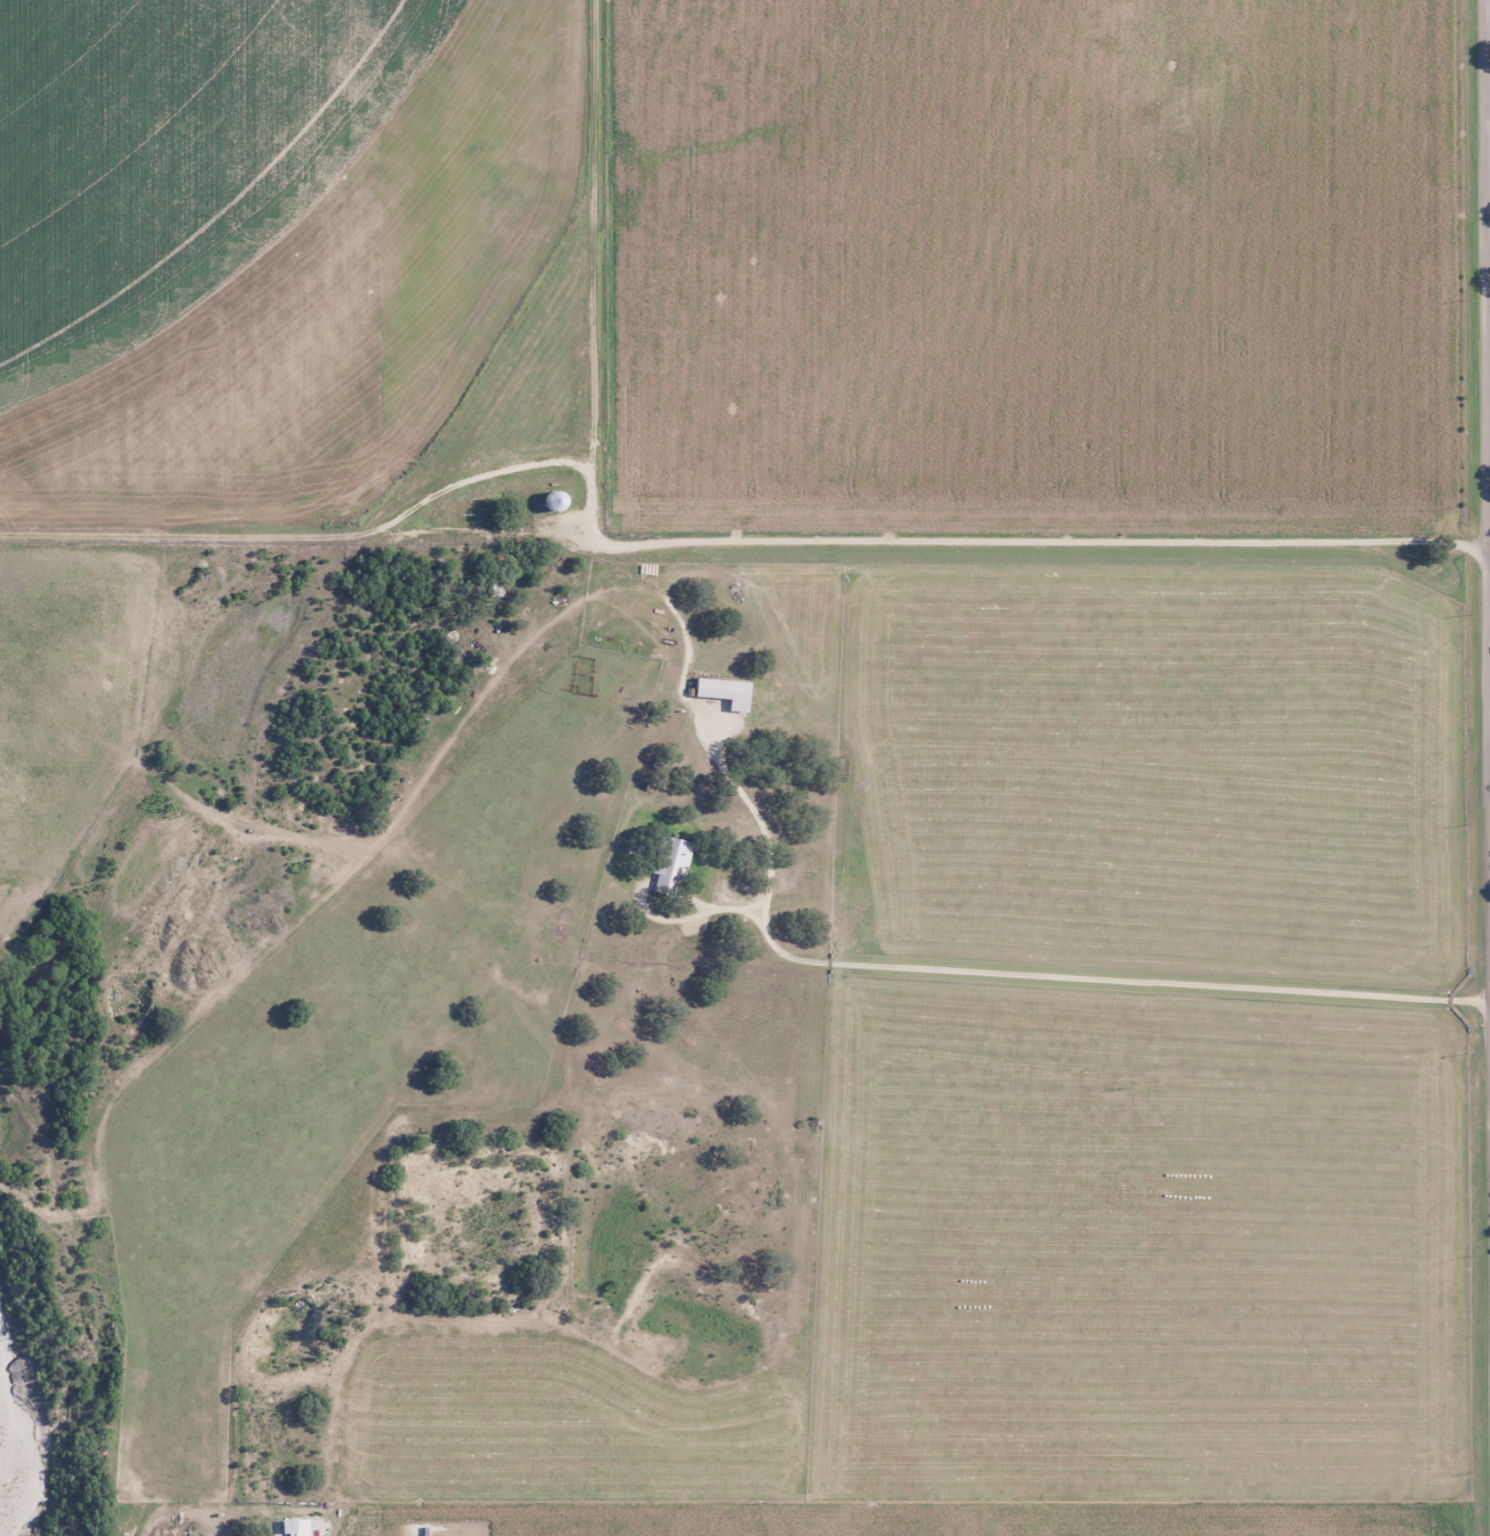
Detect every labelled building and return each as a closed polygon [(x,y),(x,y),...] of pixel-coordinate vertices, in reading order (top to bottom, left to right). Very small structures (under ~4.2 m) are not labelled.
[(746,712),(747,681),(693,679),(693,697),(728,699),(727,712),(746,712)] [(690,841),(661,835),(648,892),(678,899),(690,841)]
